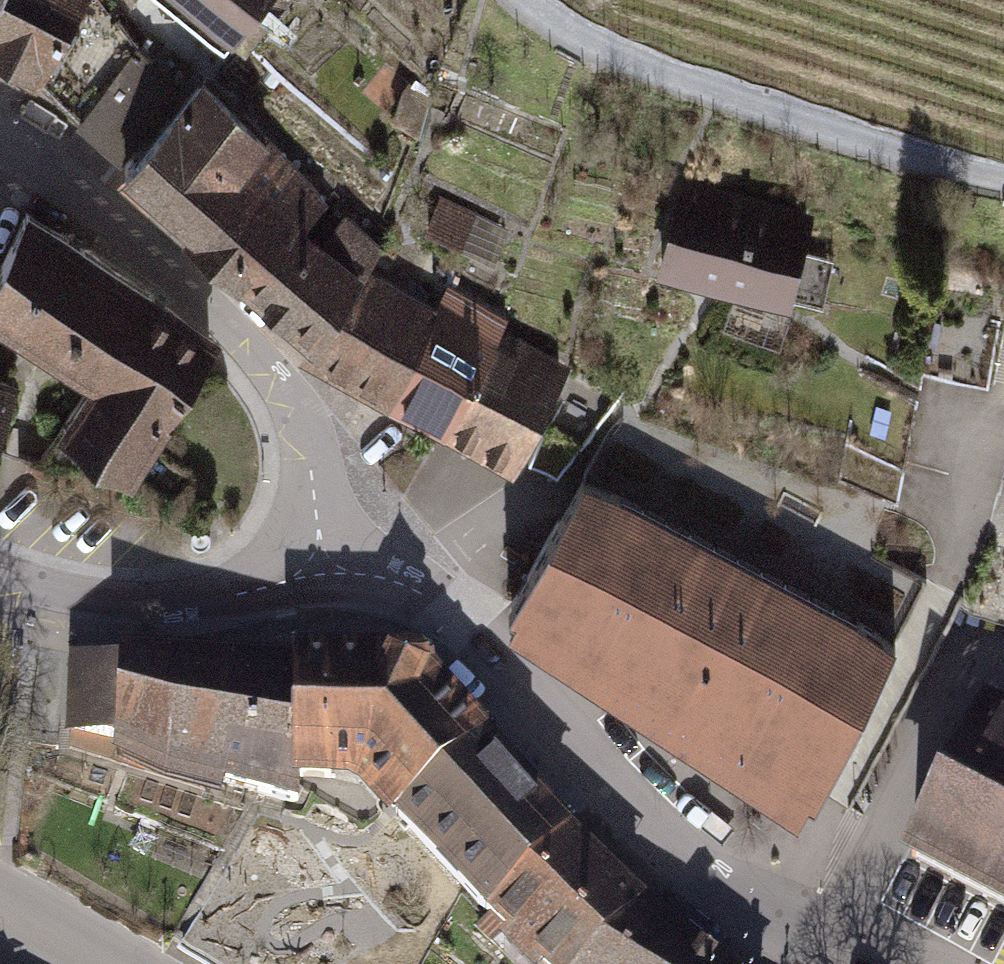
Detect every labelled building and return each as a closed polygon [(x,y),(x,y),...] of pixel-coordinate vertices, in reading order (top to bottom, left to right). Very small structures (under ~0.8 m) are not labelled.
[(177,87),(138,53),(97,0),(0,0),(0,51),(40,73),(123,149),(177,87)] [(160,3),(176,18),(183,11),(225,48),(266,0),(163,0),(160,3)] [(204,78),(123,165),(316,335),(361,272),(379,246),(345,214),(318,251),(284,219),(302,201),(311,210),(324,197),(314,187),(312,189),(204,78)] [(807,219),(687,188),(662,262),(792,295),(799,263),(797,263),(807,219)] [(429,227),(461,241),(472,218),(439,204),(429,227)] [(148,291),(27,212),(0,269),(0,308),(97,370),(148,291)] [(434,312),(361,272),(316,335),(309,345),(392,392),(450,292),(447,290),(434,312)] [(148,291),(97,370),(63,422),(130,467),(214,333),(148,291)] [(505,319),(450,292),(392,392),(446,419),(496,333),(505,319)] [(987,383),(1000,321),(932,307),(916,369),(987,383)] [(496,333),(446,419),(511,455),(559,368),(496,333)] [(860,366),(845,441),(904,464),(918,395),(860,366)] [(9,382),(0,379),(0,410),(9,382)] [(838,477),(897,500),(904,464),(845,441),(838,477)] [(620,495),(583,475),(509,606),(516,611),(518,606),(812,785),(809,789),(815,793),(895,640),(857,620),(849,635),(612,510),(620,495)] [(73,667),(70,731),(77,732),(72,747),(100,757),(105,740),(121,746),(116,763),(145,771),(148,759),(168,768),(222,783),(229,663),(121,659),(122,674),(73,667)] [(375,774),(404,806),(478,737),(412,662),(296,661),(297,666),(297,780),(332,780),(331,764),(354,764),(375,774)] [(297,666),(229,663),(222,783),(297,803),(297,780),(297,666)] [(913,862),(1003,911),(1003,732),(986,722),(913,862)] [(518,780),(478,737),(404,806),(396,812),(488,913),(563,834),(565,832),(541,804),(539,806),(516,781),(518,780)] [(563,834),(488,913),(490,916),(479,927),(493,940),(505,928),(542,963),(585,963),(638,908),(563,834)] [(638,908),(585,963),(710,963),(638,908)]
